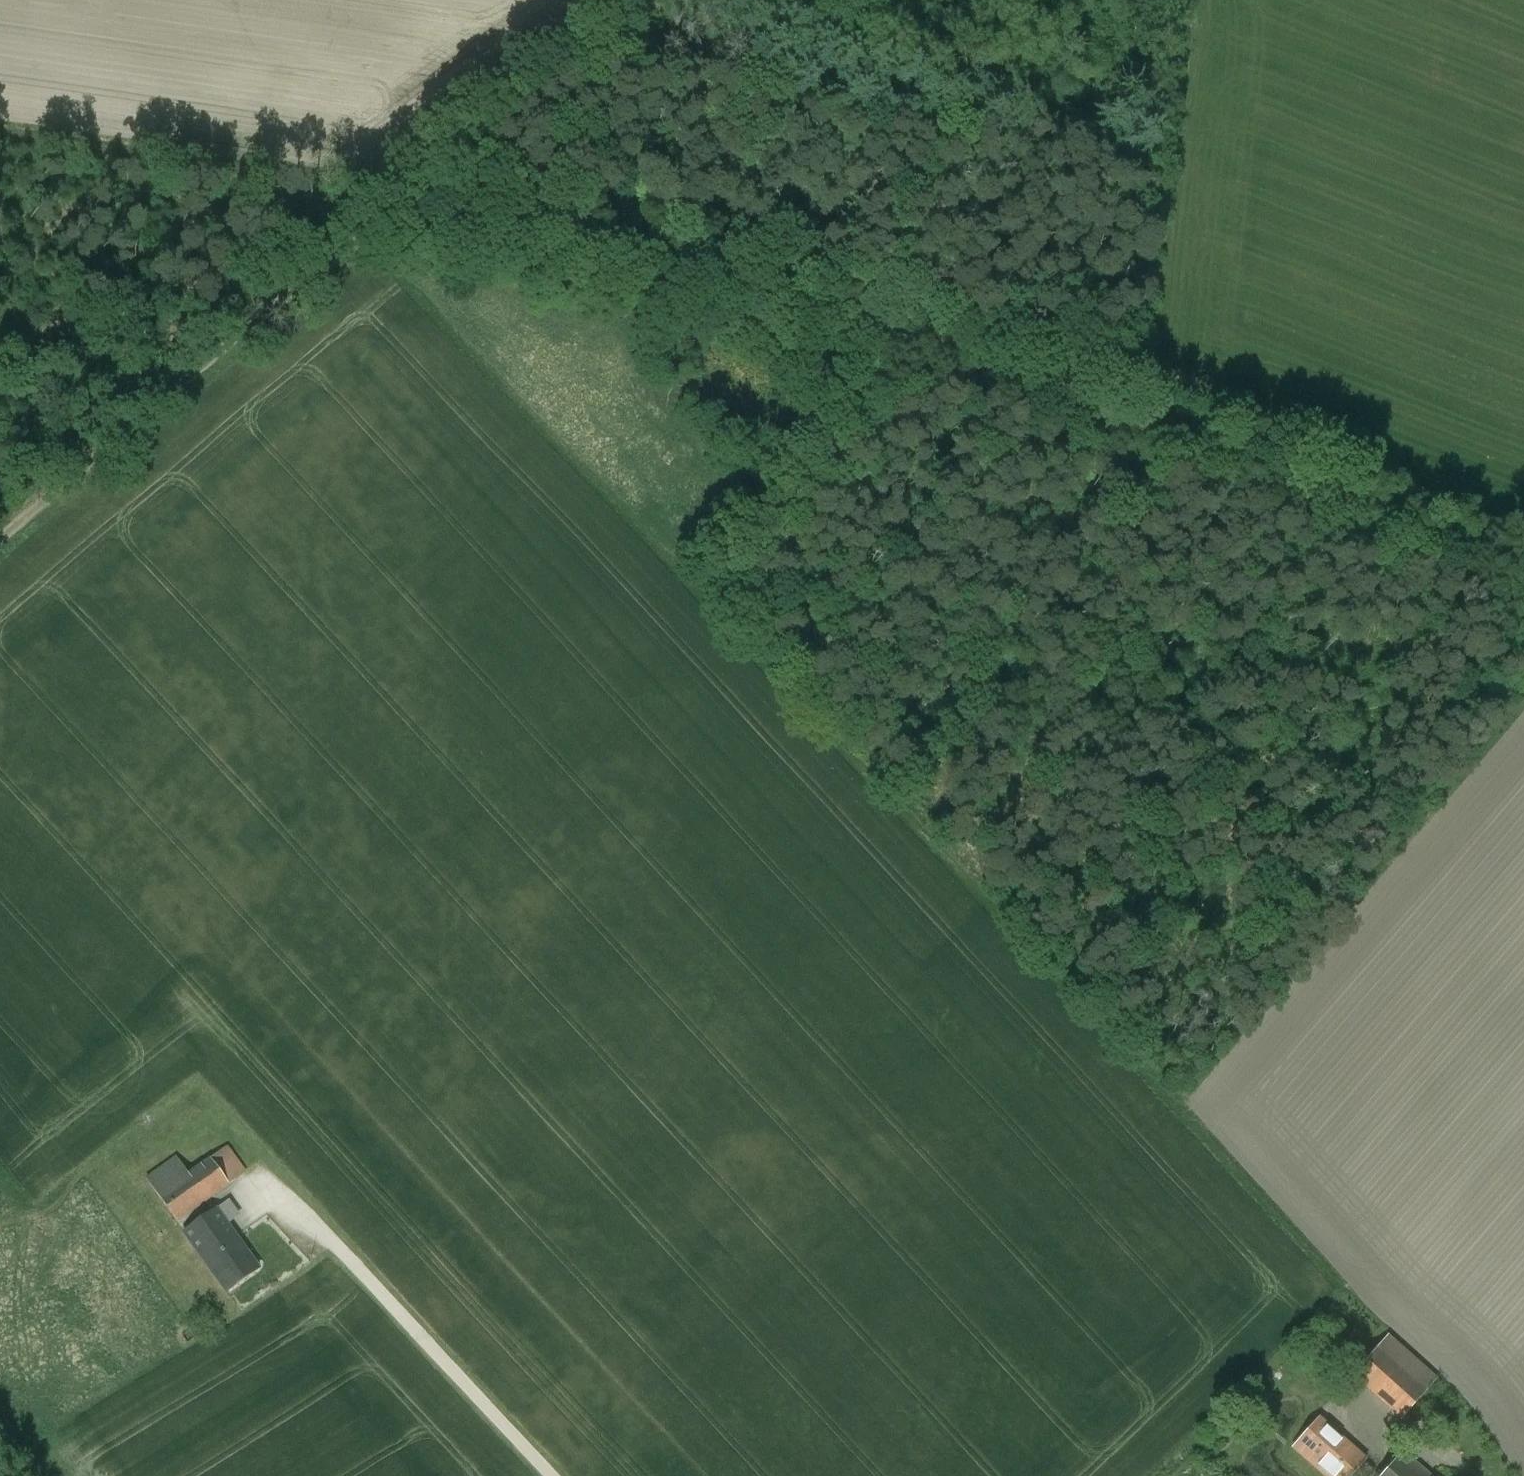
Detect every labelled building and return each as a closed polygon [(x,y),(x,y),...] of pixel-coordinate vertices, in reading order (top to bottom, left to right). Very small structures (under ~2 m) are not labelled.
[(226,1148),(188,1175),(176,1158),(146,1180),(176,1222),(245,1174),(226,1148)] [(259,1270),(215,1210),(184,1232),(227,1292),(259,1270)] [(1435,1378),(1387,1336),(1353,1374),(1401,1418),(1435,1378)] [(1319,1419),(1308,1431),(1272,1399),(1258,1414),(1295,1446),(1287,1455),(1302,1468),(1310,1459),(1317,1465),(1307,1475),(1348,1475),(1364,1459),(1319,1419)] [(1402,1452),(1380,1475),(1429,1475),(1402,1452)]
